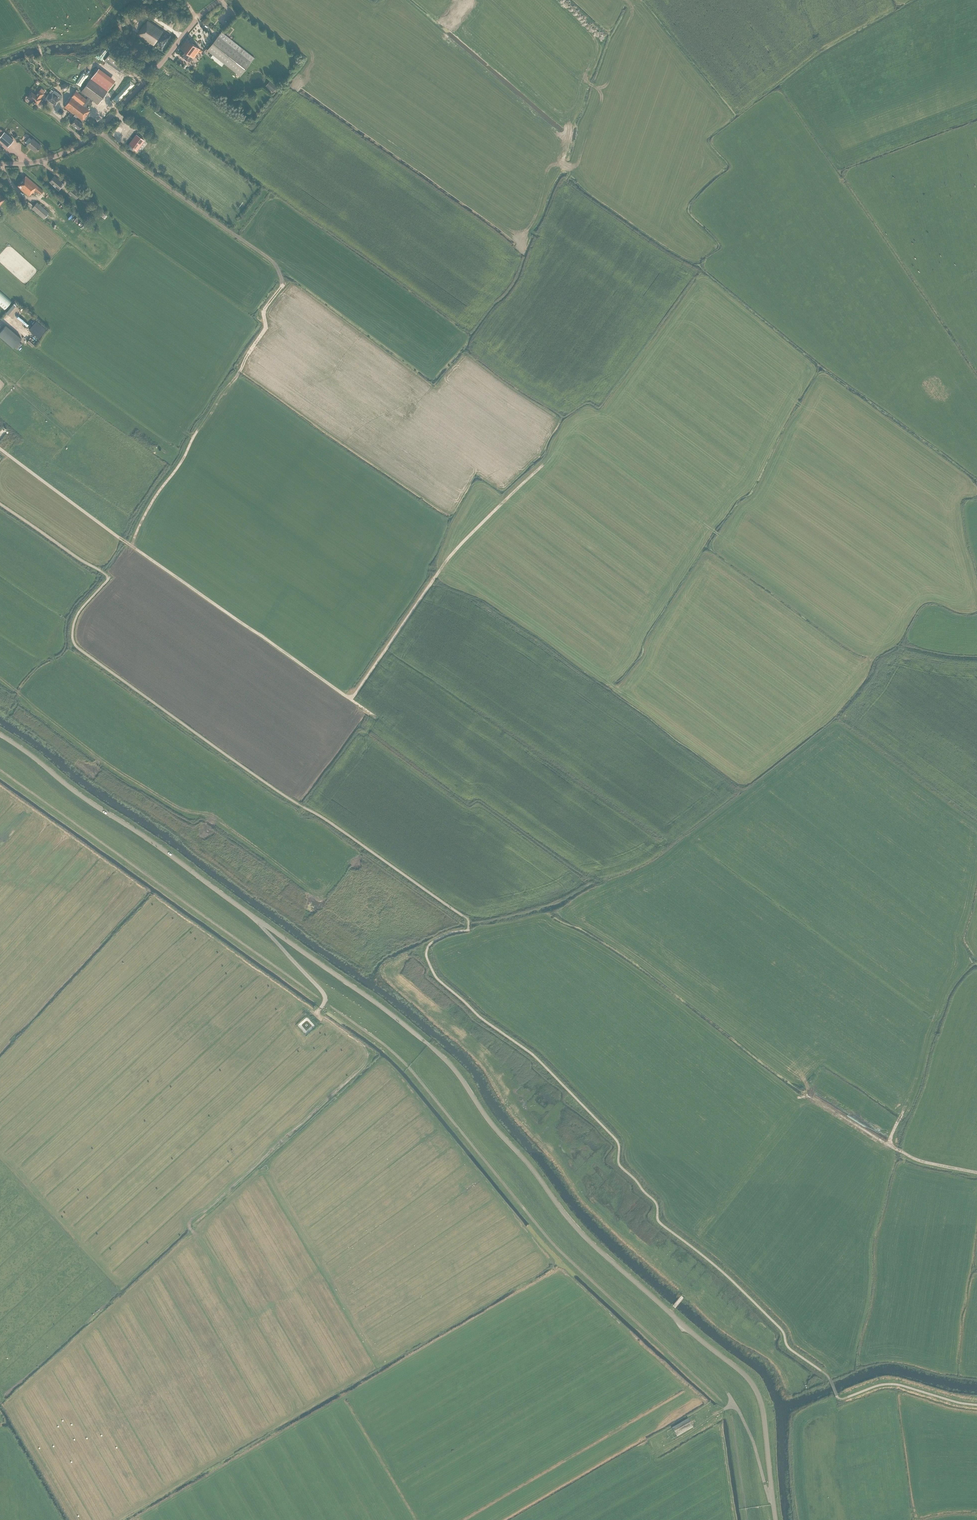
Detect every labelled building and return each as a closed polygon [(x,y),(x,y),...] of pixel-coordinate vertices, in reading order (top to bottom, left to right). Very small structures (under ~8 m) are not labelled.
[(138,35),(156,47),(156,46),(161,50),(171,35),(148,20),(145,24),(138,35)] [(240,75),(247,67),(254,57),(222,32),(219,36),(208,50),(240,75)] [(180,48),(184,51),(180,56),(187,61),(187,60),(190,62),(193,58),(200,49),(187,39),(180,48)] [(110,52),(106,58),(123,71),(127,65),(110,52)] [(71,124),(78,129),(83,124),(75,119),(77,116),(82,121),(90,111),(87,108),(93,101),(98,104),(113,83),(97,71),(81,92),(88,97),(86,99),(75,91),(63,106),(72,113),(74,114),(71,119),(73,121),(71,124)] [(258,73),(256,73),(254,74),(252,75),(251,77),(250,80),(251,82),(252,84),(254,85),(256,86),(258,86),(260,85),(262,84),(263,82),(264,79),(263,77),(262,75),(261,74),(258,73)] [(278,87),(270,81),(265,86),(273,92),(278,87)] [(39,90),(35,95),(31,92),(27,97),(37,104),(41,99),(40,98),(43,94),(43,93),(45,91),(41,88),(39,91),(39,90)] [(45,97),(46,98),(48,99),(55,105),(60,99),(56,97),(57,95),(55,93),(54,95),(52,94),(54,91),(51,89),(45,97)] [(4,132),(0,137),(0,140),(7,147),(13,140),(4,132)] [(144,141),(136,134),(129,144),(137,151),(144,141)] [(27,145),(35,152),(41,146),(32,138),(32,139),(29,137),(25,142),(27,144),(27,145)] [(31,193),(32,193),(35,190),(40,194),(43,191),(26,176),(17,186),(28,196),(31,193)] [(55,187),(59,191),(62,187),(60,186),(62,183),(54,176),(50,182),(56,187),(55,187)] [(76,199),(79,195),(81,197),(83,193),(74,186),(73,188),(72,188),(68,192),(76,199)] [(51,194),(49,196),(59,207),(61,205),(51,194)] [(49,213),(37,202),(32,208),(44,219),(49,213)] [(11,301),(0,291),(0,306),(4,309),(11,301)] [(29,326),(39,335),(47,326),(37,318),(29,326)] [(14,348),(21,338),(6,325),(0,331),(0,336),(14,348)] [(672,1428),(677,1436),(693,1427),(688,1419),(672,1428)]
